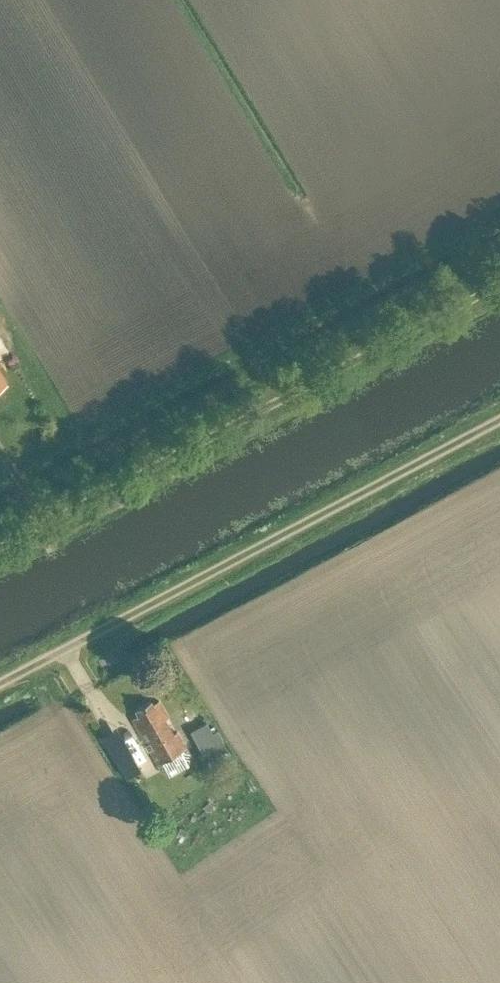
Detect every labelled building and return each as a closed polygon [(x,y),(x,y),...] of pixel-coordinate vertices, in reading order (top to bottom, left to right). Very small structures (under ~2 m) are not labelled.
[(8,383),(0,369),(0,388),(8,383)] [(159,763),(187,747),(177,731),(174,734),(165,719),(169,717),(159,700),(153,704),(151,701),(136,709),(140,715),(133,719),(159,763)] [(190,731),(201,753),(223,741),(217,729),(212,732),(206,722),(190,731)]
